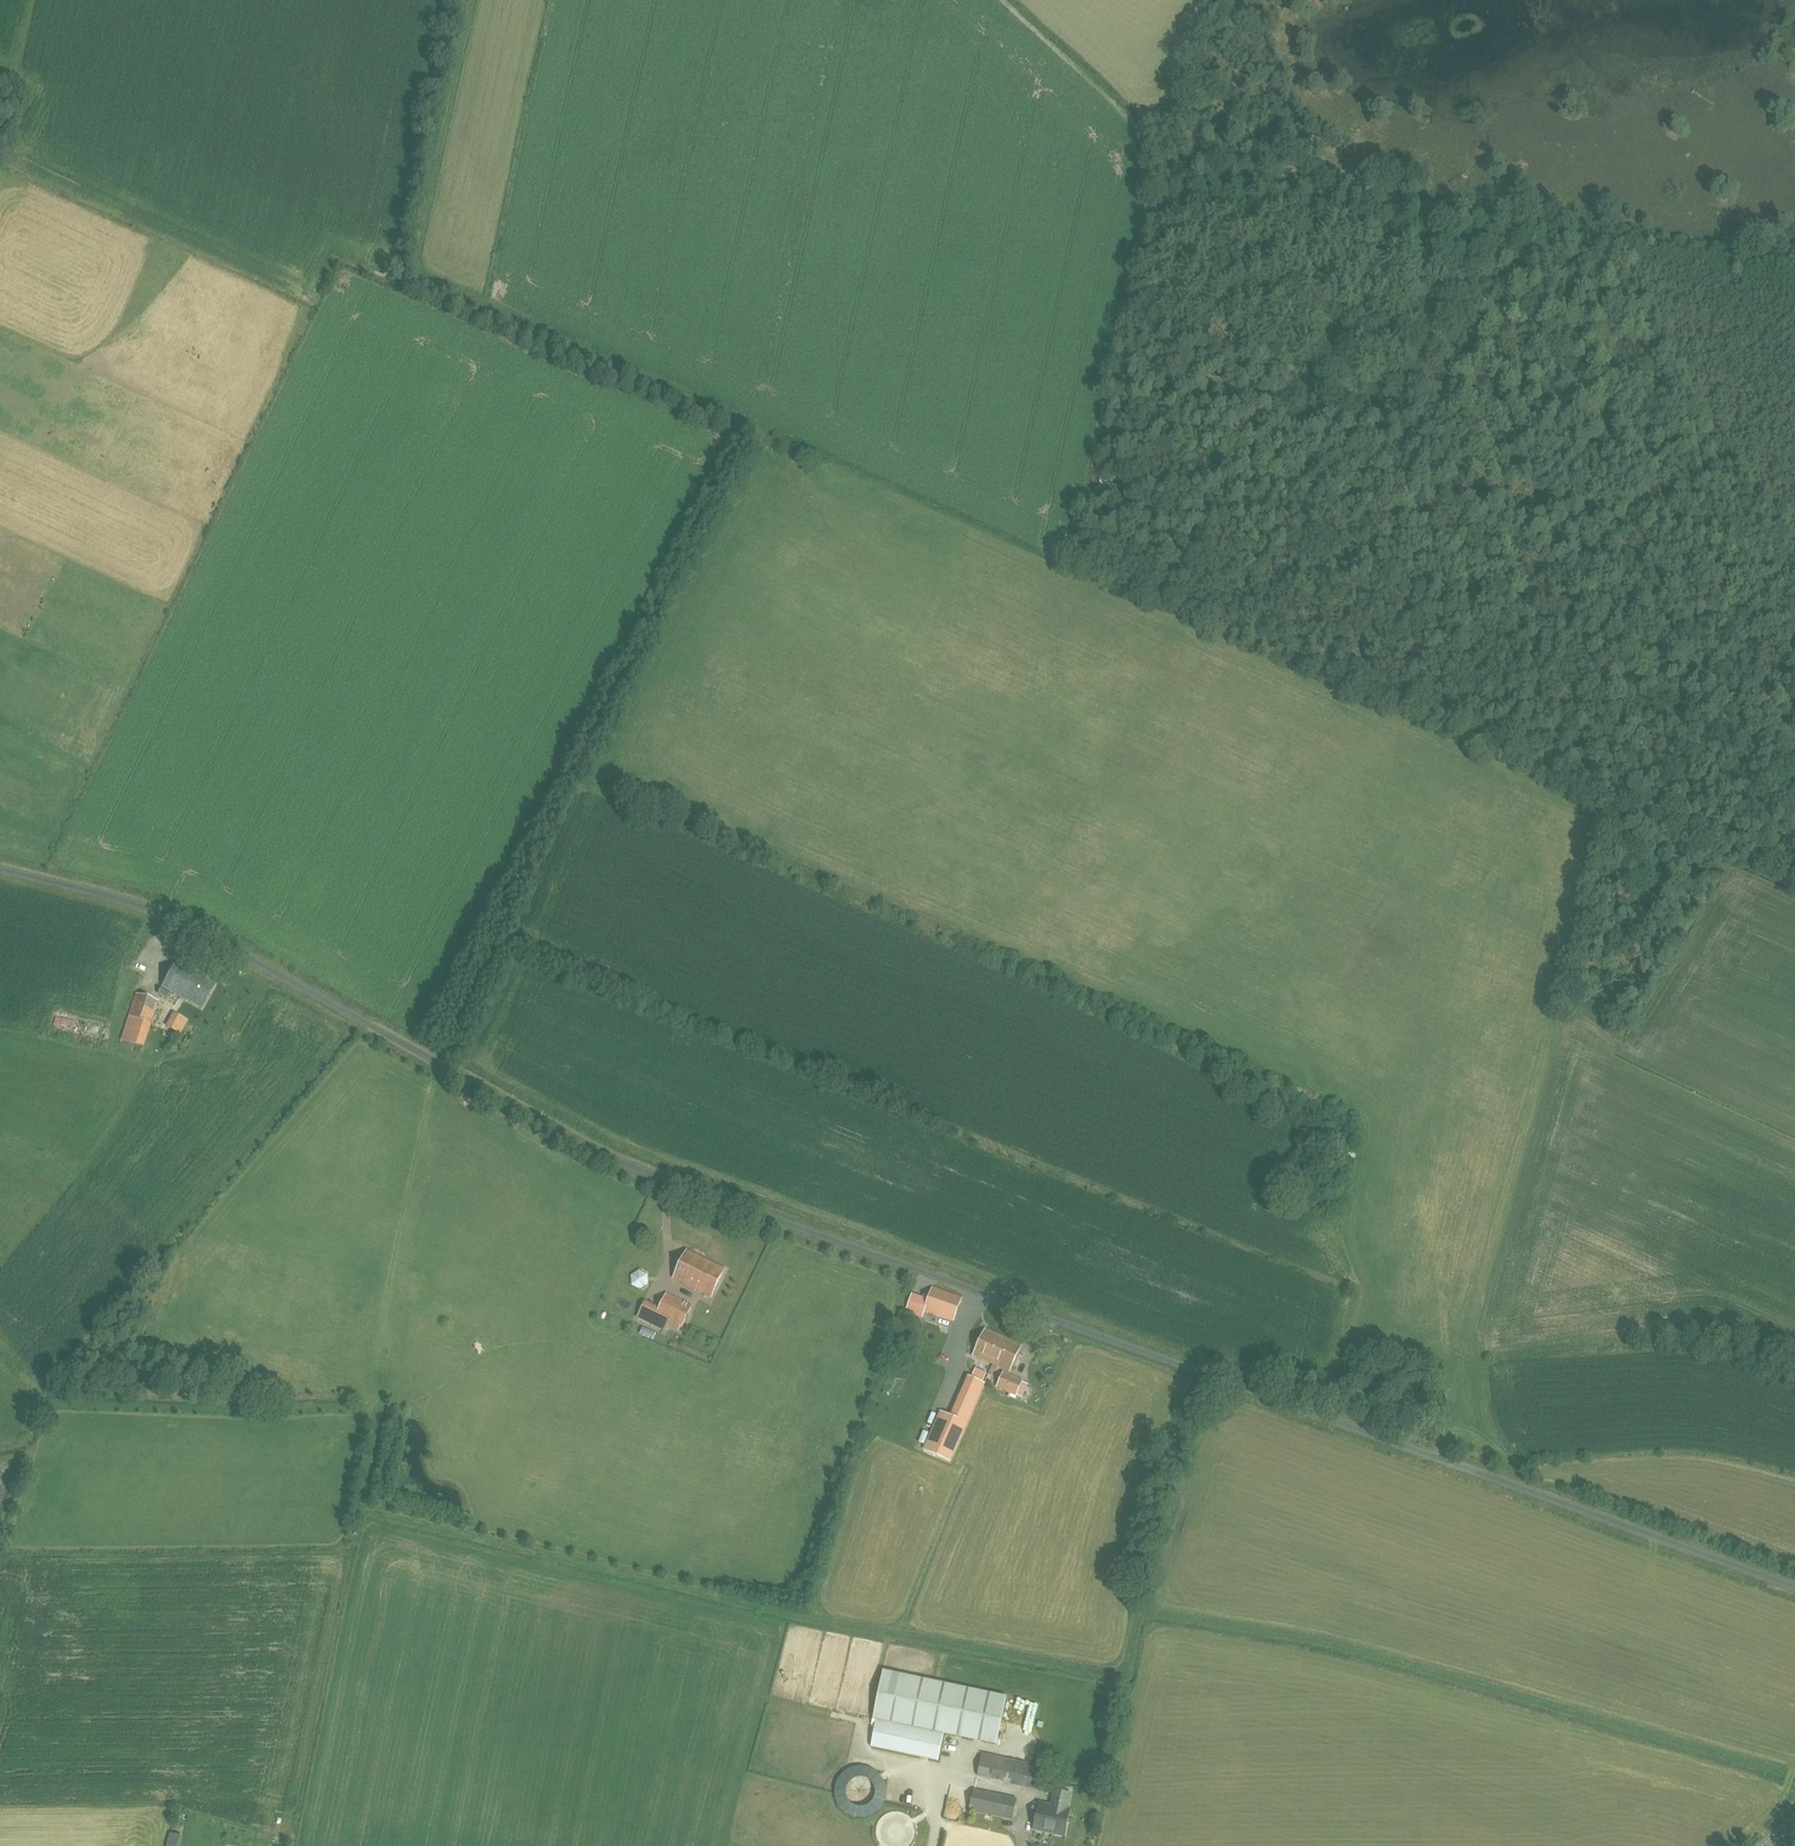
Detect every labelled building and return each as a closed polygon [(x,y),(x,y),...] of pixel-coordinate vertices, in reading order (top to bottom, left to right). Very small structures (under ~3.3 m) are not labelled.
[(209,808),(197,831),(208,837),(220,814),(209,808)] [(142,955),(135,969),(148,975),(155,961),(142,955)] [(202,1007),(215,984),(198,975),(199,974),(176,961),(158,994),(166,998),(171,991),(187,999),(202,1007)] [(152,1022),(159,1000),(136,992),(129,1015),(121,1039),(143,1047),(152,1022)] [(187,1021),(174,1013),(167,1026),(180,1033),(187,1021)] [(687,1251),(674,1278),(712,1296),(725,1269),(687,1251)] [(633,1275),(638,1289),(655,1284),(650,1269),(633,1275)] [(925,1311),(936,1314),(954,1320),(963,1298),(933,1287),(930,1296),(929,1299),(912,1294),(906,1311),(923,1317),(925,1311)] [(694,1307),(667,1293),(656,1315),(682,1328),(694,1307)] [(1003,1340),(1005,1337),(986,1329),(974,1355),(993,1363),(994,1360),(995,1361),(1001,1348),(1000,1348),(1004,1340),(1003,1340)] [(1022,1345),(1005,1337),(1003,1340),(1004,1340),(1000,1348),(1001,1348),(995,1361),(994,1360),(993,1363),(1010,1371),(1022,1345)] [(1028,1384),(1022,1381),(1004,1372),(997,1386),(1016,1394),(1022,1397),(1028,1384)] [(954,1417),(943,1412),(927,1451),(953,1462),(986,1383),(970,1376),(954,1417)] [(933,1415),(930,1425),(936,1427),(939,1417),(933,1415)] [(939,1759),(943,1735),(996,1745),(1005,1697),(881,1673),(872,1721),(876,1722),(872,1746),(939,1759)] [(1031,1708),(1041,1710),(1042,1703),(1033,1701),(1031,1708)] [(1004,1783),(1043,1790),(1047,1766),(983,1753),(978,1776),(1004,1782),(1004,1783)] [(1018,1798),(981,1790),(975,1789),(969,1810),(1013,1819),(1018,1798)] [(1038,1807),(1034,1829),(1065,1835),(1070,1813),(1070,1809),(1068,1809),(1071,1793),(1054,1790),(1051,1805),(1039,1803),(1038,1807)] [(183,1836),(170,1832),(166,1845),(181,1845),(183,1836)]
